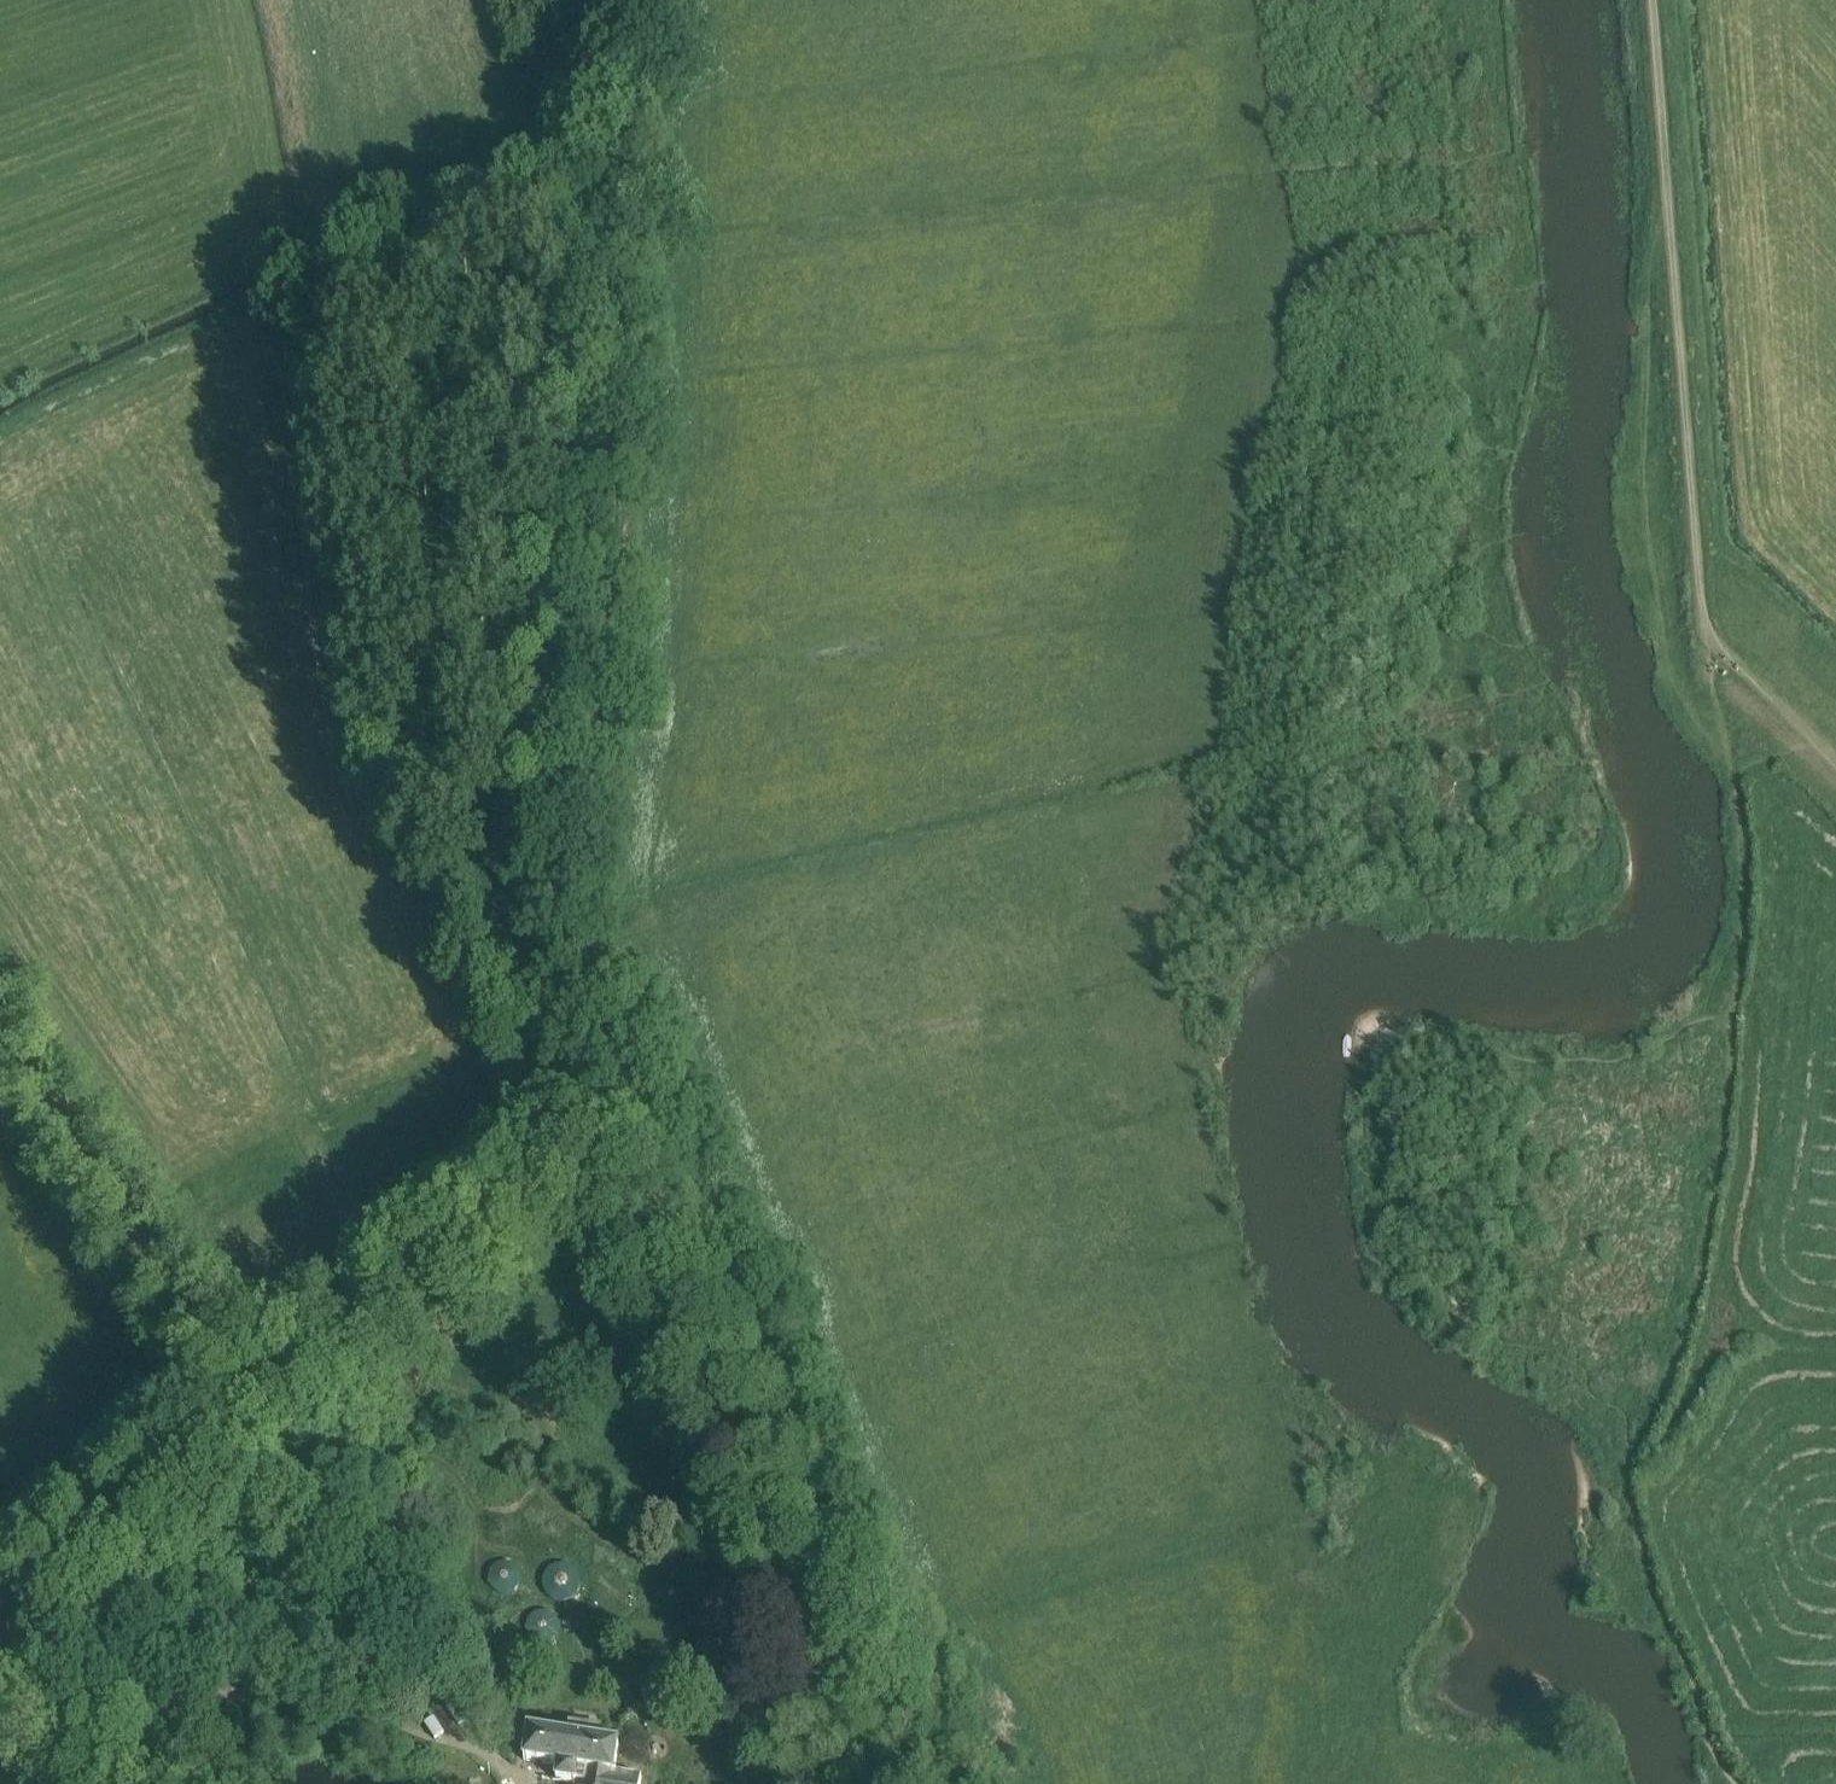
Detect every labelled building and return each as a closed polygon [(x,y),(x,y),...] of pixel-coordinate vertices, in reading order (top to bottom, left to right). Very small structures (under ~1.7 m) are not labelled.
[(567,1735),(528,1729),(524,1760),(559,1766),(557,1780),(576,1783),(576,1782),(587,1783),(641,1783),(642,1777),(614,1772),(619,1743),(567,1735)]
